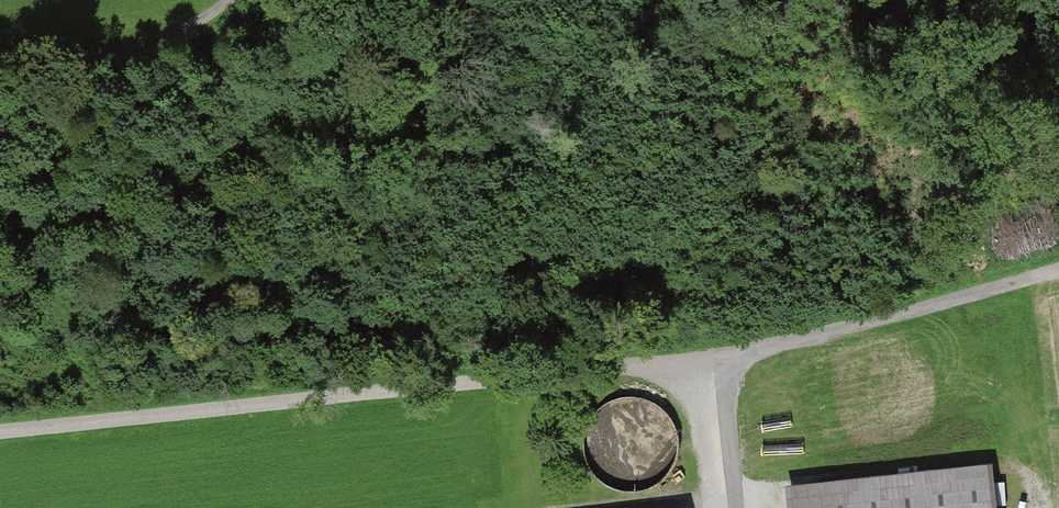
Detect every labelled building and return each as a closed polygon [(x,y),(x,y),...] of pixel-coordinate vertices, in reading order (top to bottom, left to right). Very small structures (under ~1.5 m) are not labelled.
[(639,392),(576,419),(603,482),(666,455),(639,392)] [(781,490),(783,507),(997,507),(992,466),(781,490)]
